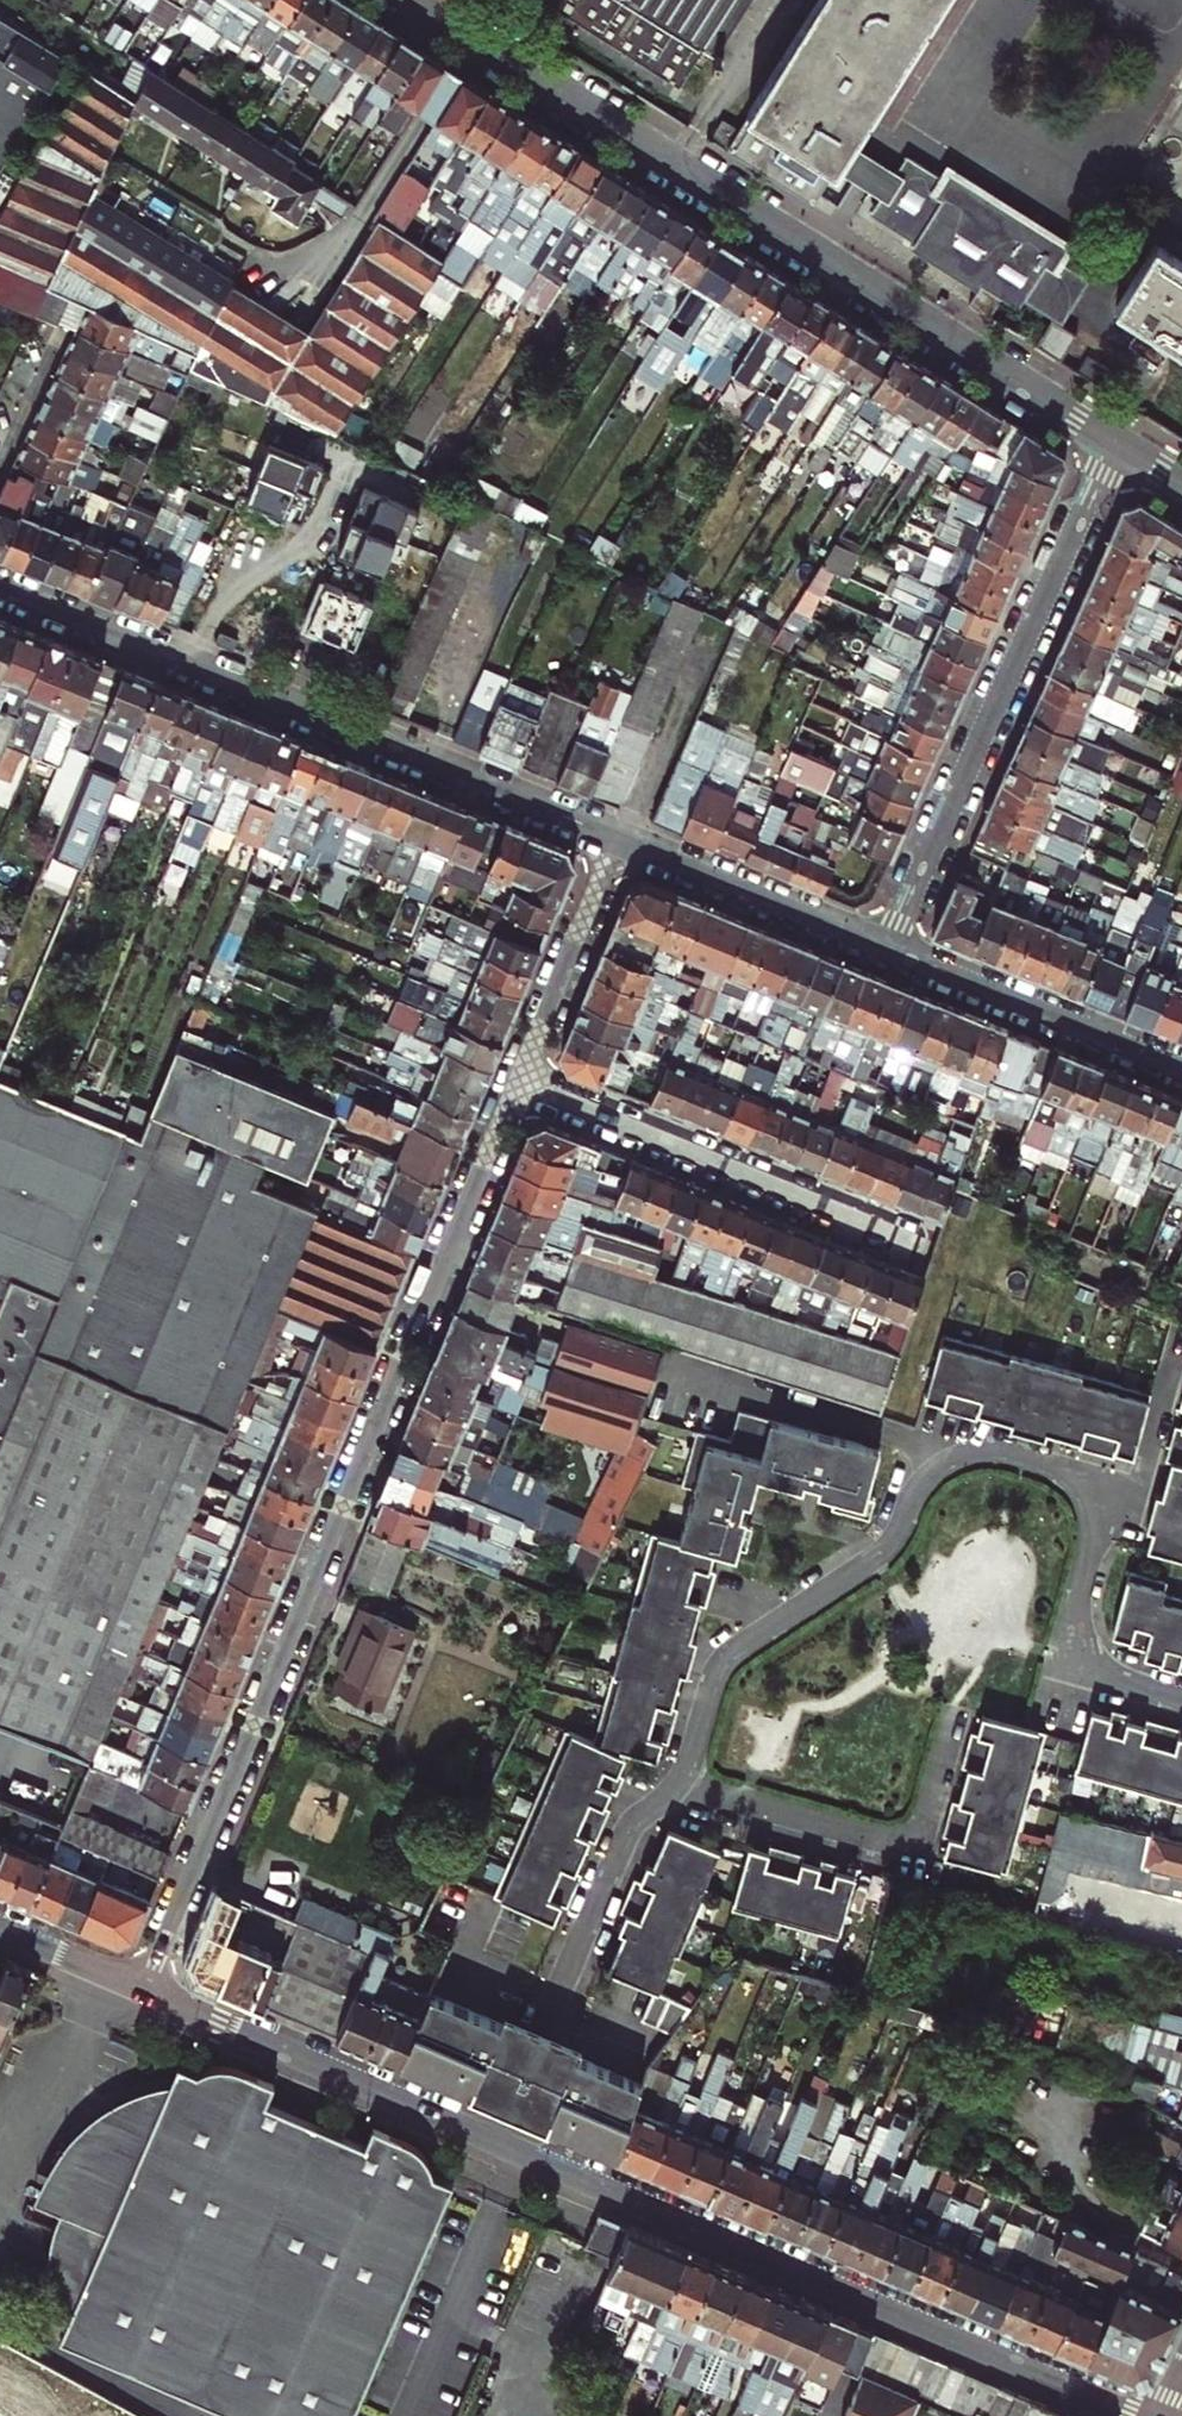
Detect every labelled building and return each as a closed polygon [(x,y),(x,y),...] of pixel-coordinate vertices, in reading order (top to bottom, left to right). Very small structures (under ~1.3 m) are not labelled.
[(151,12),(149,15),(169,27),(171,25),(173,21),(187,0),(158,0),(151,12)] [(173,21),(182,25),(191,11),(198,0),(187,0),(173,21)] [(191,11),(204,20),(217,0),(198,0),(191,11)] [(218,0),(217,0),(204,20),(204,21),(215,27),(228,6),(218,0)] [(228,6),(215,27),(206,42),(214,46),(223,33),(244,0),(218,0),(228,6)] [(223,33),(231,38),(244,17),(257,24),(267,9),(272,0),(244,0),(223,33)] [(267,9),(278,17),(273,19),(262,38),(256,48),(268,56),(278,40),(303,0),(272,0),(267,9)] [(278,40),(288,46),(277,64),(271,74),(283,81),(283,80),(334,0),(303,0),(278,40)] [(359,9),(345,0),(334,0),(283,80),(295,88),(301,78),(312,61),(322,67),(359,9)] [(677,85),(706,40),(712,44),(739,0),(544,0),(677,85)] [(757,94),(745,113),(747,114),(737,129),(721,120),(710,137),(725,147),(724,149),(811,204),(834,167),(850,142),(940,0),(816,0),(757,94)] [(257,24),(252,32),(262,38),(273,19),(278,17),(267,9),(257,24)] [(382,23),(359,9),(322,67),(332,74),(322,91),(311,107),(324,116),(335,99),(382,23)] [(68,56),(41,39),(0,14),(0,168),(68,56)] [(231,38),(243,46),(252,32),(257,24),(244,17),(231,38)] [(335,99),(354,112),(402,36),(382,23),(335,99)] [(379,117),(422,49),(402,36),(354,112),(374,124),(379,117)] [(288,46),(278,40),(268,56),(267,57),(277,64),(288,46)] [(448,65),(422,49),(379,117),(403,133),(419,108),(448,65)] [(252,68),(258,71),(264,61),(258,57),(252,68)] [(311,84),(322,67),(312,61),(301,78),(311,84)] [(448,65),(419,108),(428,114),(437,119),(465,76),(457,71),(448,65)] [(195,77),(197,73),(185,66),(175,81),(187,89),(195,77)] [(332,74),(322,67),(311,84),(322,91),(332,74)] [(215,107),(207,103),(187,89),(175,81),(152,68),(136,99),(266,182),(263,186),(275,194),(269,207),(297,223),(313,196),(343,214),(352,200),(294,163),(297,159),(273,145),(215,107)] [(136,99),(88,69),(28,157),(0,217),(0,299),(35,313),(49,319),(69,293),(49,283),(89,194),(136,99)] [(490,92),(465,76),(437,119),(402,172),(428,188),(434,180),(448,158),(490,92)] [(215,90),(195,77),(187,89),(207,103),(211,96),(215,90)] [(457,190),(512,106),(490,92),(448,158),(458,165),(444,186),(429,209),(462,230),(470,217),(449,203),(454,196),(457,190)] [(219,101),(211,96),(207,103),(215,107),(219,101)] [(533,119),(512,106),(457,190),(465,195),(469,190),(482,199),(491,186),(533,119)] [(558,135),(533,119),(491,186),(482,199),(475,209),(470,217),(496,233),(509,213),(522,191),(558,135)] [(303,149),(280,134),(273,145),(297,159),(303,149)] [(558,135),(522,191),(532,198),(519,219),(485,272),(497,279),(507,264),(579,148),(558,135)] [(834,167),(878,194),(882,187),(890,191),(897,181),(889,177),(894,169),(850,142),(834,167)] [(566,226),(605,164),(579,148),(507,264),(517,270),(526,255),(541,265),(566,226)] [(904,153),(894,169),(889,177),(897,181),(890,191),(882,187),(878,194),(867,211),(912,239),(908,245),(978,290),(969,304),(989,316),(1001,298),(1021,311),(1027,302),(1051,317),(1064,326),(1093,281),(1055,256),(1059,250),(1019,225),(1023,218),(973,187),(969,194),(963,203),(945,191),(950,182),(904,153)] [(458,165),(448,158),(434,180),(444,186),(458,165)] [(628,179),(605,164),(566,226),(573,231),(560,253),(565,256),(552,277),(562,283),(576,261),(586,244),(628,179)] [(377,221),(306,333),(89,194),(49,283),(69,293),(88,303),(161,341),(178,351),(195,359),(192,365),(333,431),(436,269),(441,261),(399,235),(428,188),(402,172),(372,218),(377,221)] [(586,296),(651,193),(628,179),(586,244),(601,253),(590,270),(586,267),(573,288),(586,296)] [(969,194),(950,182),(945,191),(963,203),(969,194)] [(457,190),(454,196),(475,209),(482,199),(469,190),(465,195),(457,190)] [(522,191),(509,213),(519,219),(532,198),(522,191)] [(626,267),(636,273),(676,210),(651,193),(586,296),(577,310),(588,317),(607,288),(611,290),(626,267)] [(676,210),(636,273),(646,280),(632,303),(631,302),(616,325),(629,333),(638,318),(698,223),(676,210)] [(680,301),(721,238),(698,223),(638,318),(651,326),(660,313),(661,304),(668,294),(680,301)] [(573,231),(566,226),(541,265),(539,269),(552,277),(565,256),(560,253),(573,231)] [(697,331),(699,329),(745,254),(721,238),(680,301),(634,374),(647,382),(675,340),(679,342),(689,326),(697,331)] [(460,245),(454,241),(441,261),(436,269),(442,273),(460,245)] [(586,244),(576,261),(586,267),(590,270),(601,253),(586,244)] [(480,258),(460,245),(442,273),(462,286),(480,258)] [(1115,308),(1181,350),(1181,262),(1155,245),(1115,308)] [(745,254),(699,329),(720,342),(730,326),(767,267),(745,254)] [(611,290),(621,296),(636,273),(626,267),(611,290)] [(789,281),(767,267),(730,326),(740,333),(723,361),(721,364),(732,371),(789,281)] [(646,280),(636,273),(621,296),(631,302),(632,303),(646,280)] [(789,281),(732,371),(747,380),(766,350),(776,355),(777,353),(813,297),(789,281)] [(88,303),(69,293),(49,319),(76,329),(88,303)] [(777,400),(833,310),(813,297),(777,353),(788,360),(776,379),(767,394),(777,400)] [(76,329),(141,360),(157,367),(162,357),(156,354),(161,341),(88,303),(76,329)] [(855,323),(833,310),(777,400),(765,417),(787,430),(801,409),(820,380),(855,323)] [(1075,333),(1064,326),(1051,317),(1034,343),(1059,358),(1075,333)] [(835,398),(874,335),(855,323),(820,380),(831,387),(813,416),(799,437),(807,442),(811,436),(835,398)] [(730,326),(720,342),(712,354),(723,361),(740,333),(730,326)] [(137,370),(141,360),(76,329),(65,352),(122,377),(132,379),(137,370)] [(720,342),(699,329),(697,331),(691,341),(712,354),(720,342)] [(839,438),(847,425),(895,349),(874,335),(835,398),(845,405),(822,443),(808,464),(819,470),(839,438)] [(870,438),(918,363),(895,349),(847,425),(870,438)] [(765,372),(776,355),(766,350),(747,380),(756,386),(762,376),(765,372)] [(185,380),(192,365),(195,359),(178,351),(168,373),(185,380)] [(120,401),(129,381),(122,377),(65,352),(56,373),(120,401)] [(777,353),(776,355),(765,372),(776,379),(788,360),(777,353)] [(1085,355),(1077,369),(1105,386),(1113,372),(1085,355)] [(156,383),(162,370),(157,367),(141,360),(137,370),(147,375),(146,378),(156,383)] [(939,377),(918,363),(870,438),(869,439),(891,453),(939,377)] [(139,410),(120,401),(56,373),(46,395),(114,425),(144,439),(155,444),(165,422),(139,410)] [(167,391),(178,396),(185,380),(168,373),(161,388),(167,391)] [(769,381),(762,376),(756,386),(760,389),(763,391),(769,381)] [(961,390),(939,377),(891,453),(886,462),(907,475),(961,390)] [(820,380),(801,409),(813,416),(831,387),(820,380)] [(765,417),(777,400),(767,394),(763,391),(760,389),(741,420),(757,430),(765,417)] [(980,403),(961,390),(907,475),(895,494),(902,499),(923,468),(932,453),(944,459),(945,458),(957,438),(980,403)] [(167,391),(165,397),(175,401),(178,396),(167,391)] [(172,407),(162,403),(148,394),(139,410),(165,422),(172,407)] [(114,425),(46,395),(35,416),(88,440),(104,447),(114,425)] [(165,397),(162,403),(172,407),(175,401),(165,397)] [(845,405),(835,398),(811,436),(822,443),(845,405)] [(984,443),(1001,416),(980,403),(957,438),(965,441),(970,435),(984,443)] [(35,416),(26,438),(78,461),(90,467),(95,455),(83,450),(88,440),(35,416)] [(990,446),(988,452),(1056,482),(1064,464),(1061,454),(1001,416),(984,443),(990,446)] [(847,425),(839,438),(861,452),(869,439),(870,438),(847,425)] [(38,469),(59,478),(67,481),(69,482),(78,461),(26,438),(16,459),(38,469)] [(945,458),(969,469),(1046,504),(1056,482),(988,452),(980,448),(965,441),(957,438),(945,458)] [(155,444),(144,439),(142,445),(134,461),(145,466),(153,450),(155,444)] [(323,464),(267,442),(246,497),(301,518),(323,464)] [(984,443),(980,448),(988,452),(990,446),(984,443)] [(385,455),(413,468),(420,457),(393,444),(385,455)] [(923,468),(934,475),(944,459),(932,453),(923,468)] [(134,461),(128,458),(118,479),(125,482),(135,487),(145,466),(134,461)] [(38,469),(16,459),(0,493),(0,555),(3,556),(17,522),(38,469)] [(81,487),(90,467),(78,461),(69,482),(81,487)] [(49,504),(55,489),(59,478),(38,469),(17,522),(3,556),(24,565),(49,504)] [(983,486),(977,499),(1036,526),(1046,504),(969,469),(965,478),(983,486)] [(468,495),(489,505),(499,490),(472,477),(462,492),(468,495)] [(55,489),(62,492),(67,481),(59,478),(55,489)] [(983,486),(965,478),(959,491),(977,499),(983,486)] [(967,521),(1026,548),(1036,526),(977,499),(959,491),(931,479),(926,487),(959,502),(973,508),(967,521)] [(76,498),(81,487),(69,482),(67,481),(62,492),(76,498)] [(126,507),(133,493),(135,487),(125,482),(122,488),(115,502),(126,507)] [(421,506),(363,484),(339,549),(386,567),(398,536),(407,540),(421,506)] [(523,501),(499,490),(489,505),(513,517),(523,501)] [(91,492),(84,509),(80,518),(72,514),(70,513),(45,573),(67,582),(102,497),(91,492)] [(102,497),(67,582),(87,590),(126,507),(115,502),(102,497)] [(497,512),(467,498),(419,607),(395,664),(376,707),(407,720),(450,620),(497,512)] [(973,508),(959,502),(953,515),(967,521),(973,508)] [(1109,537),(1142,552),(1150,539),(1163,548),(1181,560),(1181,530),(1140,503),(1122,508),(1109,537)] [(70,513),(49,504),(24,565),(45,573),(70,513)] [(73,505),(70,513),(72,514),(80,518),(84,509),(73,505)] [(153,523),(126,507),(87,590),(115,602),(143,541),(145,542),(145,541),(150,528),(153,523)] [(143,541),(115,602),(137,610),(180,518),(159,509),(153,523),(161,527),(159,532),(150,528),(145,541),(145,542),(143,541)] [(205,522),(184,511),(180,518),(137,610),(160,620),(177,583),(205,522)] [(1016,570),(1026,548),(967,521),(953,515),(947,513),(938,535),(1016,570)] [(905,546),(916,525),(905,520),(892,540),(905,546)] [(534,563),(546,535),(532,529),(519,557),(534,563)] [(946,564),(1007,592),(1016,570),(938,535),(934,543),(953,551),(946,564)] [(1109,537),(1100,558),(1159,584),(1178,593),(1181,584),(1163,576),(1169,563),(1157,558),(1142,552),(1109,537)] [(1150,539),(1142,552),(1157,558),(1163,548),(1150,539)] [(847,575),(858,551),(836,540),(821,563),(832,568),(847,575)] [(928,556),(946,564),(953,551),(934,543),(928,556)] [(946,564),(928,556),(914,550),(911,559),(921,564),(939,572),(933,585),(997,614),(1007,592),(946,564)] [(1090,581),(1157,610),(1168,615),(1172,606),(1152,597),(1159,584),(1100,558),(1090,581)] [(832,568),(821,563),(807,585),(819,590),(821,591),(832,568)] [(939,572),(921,564),(916,577),(933,585),(939,572)] [(899,569),(888,594),(986,638),(997,614),(933,585),(916,577),(899,569)] [(378,601),(324,579),(305,624),(359,646),(378,601)] [(1090,581),(1080,602),(1138,628),(1147,632),(1157,610),(1090,581)] [(194,591),(177,583),(160,620),(178,627),(194,591)] [(1178,593),(1159,584),(1152,597),(1172,606),(1178,593)] [(804,613),(819,590),(807,585),(793,608),(804,613)] [(894,612),(900,615),(918,623),(913,633),(976,662),(986,638),(888,594),(883,605),(895,610),(894,612)] [(671,597),(665,612),(695,625),(701,610),(671,597)] [(1080,602),(1069,625),(1164,667),(1168,658),(1152,651),(1132,642),(1138,628),(1080,602)] [(1172,606),(1168,615),(1181,621),(1181,611),(1172,606)] [(796,633),(805,613),(804,613),(793,608),(781,626),(796,633)] [(665,612),(659,627),(688,640),(695,625),(665,612)] [(918,623),(900,615),(895,625),(913,633),(918,623)] [(780,628),(757,616),(748,631),(763,639),(771,643),(780,628)] [(18,627),(0,620),(0,673),(18,627)] [(895,625),(890,623),(883,638),(906,648),(913,633),(895,625)] [(1069,625),(1060,647),(1120,673),(1125,661),(1149,672),(1149,671),(1181,685),(1181,675),(1164,667),(1069,625)] [(781,626),(780,628),(771,643),(791,653),(800,635),(796,633),(781,626)] [(18,714),(48,639),(18,627),(0,673),(0,719),(4,709),(18,714)] [(688,640),(659,627),(652,643),(682,656),(688,640)] [(1147,632),(1138,628),(1132,642),(1152,651),(1159,637),(1147,632)] [(221,630),(216,642),(235,650),(240,637),(221,630)] [(965,686),(976,662),(913,633),(906,648),(883,638),(879,647),(965,686)] [(879,647),(883,638),(876,635),(872,644),(879,647)] [(30,754),(73,649),(48,639),(18,714),(0,757),(0,777),(11,781),(23,751),(30,754)] [(652,643),(646,658),(675,671),(682,656),(652,643)] [(901,667),(894,682),(954,709),(965,686),(879,647),(872,644),(870,643),(867,651),(880,657),(901,667)] [(1143,684),(1120,673),(1060,647),(1050,669),(1109,695),(1114,682),(1139,693),(1155,700),(1160,691),(1143,684)] [(38,815),(59,824),(108,705),(88,696),(102,661),(73,649),(30,754),(58,765),(38,815)] [(901,667),(880,657),(873,672),(894,682),(901,667)] [(1169,657),(1168,658),(1164,667),(1181,675),(1181,663),(1169,657)] [(639,674),(669,687),(675,671),(646,658),(639,674)] [(88,696),(108,705),(123,669),(102,661),(88,696)] [(1143,684),(1149,672),(1125,661),(1120,673),(1143,684)] [(891,691),(884,706),(944,734),(954,709),(894,682),(873,672),(858,666),(854,675),(891,691)] [(495,673),(484,668),(468,702),(453,739),(480,750),(500,703),(484,697),(495,673)] [(84,863),(110,799),(157,683),(123,669),(108,705),(59,824),(49,849),(84,863)] [(1102,709),(1109,695),(1050,669),(1040,692),(1116,726),(1139,737),(1143,727),(1127,720),(1102,709)] [(639,674),(633,689),(662,701),(669,687),(639,674)] [(891,691),(854,675),(848,690),(856,694),(884,706),(891,691)] [(596,747),(609,717),(621,690),(598,680),(588,705),(557,782),(588,794),(600,768),(606,752),(607,751),(596,747)] [(518,766),(547,698),(510,682),(500,703),(480,750),(518,766)] [(1133,706),(1139,693),(1114,682),(1109,695),(1133,706)] [(134,810),(139,799),(182,693),(157,683),(110,799),(134,810)] [(557,782),(588,705),(551,689),(547,698),(518,766),(557,782)] [(627,704),(656,717),(662,701),(633,689),(627,704)] [(1142,738),(1139,737),(1116,726),(1040,692),(1030,713),(1089,740),(1095,726),(1107,732),(1113,734),(1112,735),(1138,746),(1142,738)] [(162,808),(172,784),(205,703),(182,693),(139,799),(162,808)] [(867,712),(862,724),(934,756),(944,734),(884,706),(856,694),(851,704),(867,712)] [(1133,706),(1109,695),(1102,709),(1127,720),(1133,706)] [(818,704),(812,701),(802,726),(808,728),(818,704)] [(179,839),(189,814),(230,713),(205,703),(172,784),(183,789),(165,833),(179,839)] [(649,733),(656,717),(627,704),(620,720),(649,733)] [(18,714),(4,709),(0,719),(0,757),(18,714)] [(201,819),(213,824),(254,723),(230,713),(189,814),(201,819)] [(1096,750),(1099,744),(1089,740),(1030,713),(1020,736),(1080,762),(1087,746),(1096,750)] [(613,736),(620,721),(609,717),(596,747),(607,751),(613,736)] [(613,736),(643,748),(649,733),(620,720),(620,721),(613,736)] [(842,743),(852,748),(923,778),(934,756),(862,724),(852,720),(842,743)] [(230,852),(237,834),(278,733),(254,723),(213,824),(226,829),(218,847),(230,852)] [(1101,745),(1107,732),(1095,726),(1089,740),(1099,744),(1101,745)] [(757,745),(725,731),(707,776),(683,834),(714,847),(744,776),(754,752),(757,745)] [(269,823),(275,808),(302,742),(278,733),(237,834),(261,843),(269,823)] [(636,765),(643,748),(613,736),(607,751),(606,752),(636,765)] [(1093,783),(1098,771),(1097,770),(1080,762),(1020,736),(1010,759),(1075,788),(1086,793),(1095,797),(1100,786),(1093,783)] [(285,829),(292,832),(324,752),(302,742),(275,808),(291,814),(285,829)] [(1097,770),(1107,748),(1101,745),(1099,744),(1096,750),(1087,746),(1080,762),(1097,770)] [(792,748),(782,774),(823,792),(834,766),(792,748)] [(923,778),(852,748),(843,770),(913,801),(923,778)] [(292,832),(315,841),(347,761),(324,752),(292,832)] [(636,765),(606,752),(600,768),(629,780),(636,765)] [(767,758),(754,752),(744,776),(758,781),(767,758)] [(1075,788),(1010,759),(1001,780),(1060,806),(1064,797),(1070,799),(1075,788)] [(326,846),(339,851),(371,770),(347,761),(315,841),(309,855),(321,860),(326,846)] [(707,776),(676,763),(652,821),(683,834),(707,776)] [(823,792),(862,808),(902,825),(913,801),(843,770),(834,766),(823,792)] [(618,807),(629,780),(600,768),(588,794),(618,807)] [(358,869),(361,861),(394,780),(371,770),(339,851),(335,860),(358,869)] [(760,782),(758,781),(744,776),(714,847),(746,860),(764,816),(748,810),(760,782)] [(361,861),(386,871),(418,790),(394,780),(361,861)] [(1001,780),(991,802),(1077,841),(1087,818),(1077,814),(1060,806),(1001,780)] [(774,838),(790,800),(794,790),(778,783),(764,816),(746,860),(787,877),(805,836),(816,810),(800,804),(793,822),(789,821),(780,841),(774,838)] [(1077,814),(1081,805),(1086,793),(1075,788),(1070,799),(1064,797),(1060,806),(1077,814)] [(409,884),(410,880),(443,800),(418,790),(386,871),(385,874),(409,884)] [(1091,809),(1096,797),(1095,797),(1086,793),(1081,805),(1091,809)] [(410,880),(435,890),(468,810),(443,800),(410,880)] [(800,804),(790,800),(774,838),(780,841),(789,821),(793,822),(800,804)] [(1077,841),(991,802),(981,823),(1014,839),(1036,849),(1056,858),(1061,848),(1079,855),(1084,844),(1077,841)] [(269,823),(285,829),(291,814),(275,808),(269,823)] [(849,838),(889,855),(902,825),(862,808),(853,827),(849,838)] [(474,864),(488,869),(506,825),(468,810),(435,890),(430,903),(446,910),(452,896),(460,899),(466,885),(474,864)] [(196,832),(208,837),(213,824),(201,819),(196,832)] [(1004,865),(1014,839),(981,823),(969,850),(1004,865)] [(822,843),(805,836),(787,877),(822,891),(846,836),(849,838),(853,827),(845,824),(837,841),(825,836),(822,843)] [(505,875),(511,877),(528,834),(506,825),(488,869),(480,891),(477,897),(487,901),(489,895),(495,897),(505,875)] [(508,883),(531,893),(550,843),(528,834),(511,877),(508,883)] [(1132,865),(1142,843),(1128,837),(1118,859),(1132,865)] [(558,904),(574,866),(565,849),(550,843),(531,893),(558,904)] [(1056,858),(1036,849),(1031,861),(1052,871),(1057,858),(1056,858)] [(1074,880),(1079,868),(1057,858),(1052,871),(1074,880)] [(466,885),(480,891),(488,869),(474,864),(466,885)] [(1096,890),(1101,878),(1079,868),(1074,880),(1096,890)] [(549,926),(558,904),(531,893),(508,883),(511,877),(505,875),(495,897),(489,895),(487,901),(549,926)] [(999,876),(991,897),(970,949),(991,958),(1019,891),(1022,885),(999,876)] [(237,903),(252,910),(261,886),(246,880),(237,903)] [(970,949),(991,897),(955,880),(931,934),(970,949)] [(604,949),(648,967),(676,894),(646,881),(628,889),(604,949)] [(1121,925),(1110,920),(1080,994),(1104,1004),(1141,914),(1152,890),(1139,884),(1134,895),(1133,895),(1121,925)] [(1014,967),(1043,894),(1022,885),(1019,891),(991,958),(1014,967)] [(1112,914),(1110,920),(1121,925),(1133,895),(1122,890),(1112,914)] [(675,978),(684,955),(704,906),(676,894),(648,967),(659,972),(675,978)] [(1065,903),(1043,894),(1014,967),(1034,976),(1065,903)] [(540,948),(549,926),(487,901),(481,914),(472,910),(468,919),(476,922),(540,948)] [(1065,903),(1034,976),(1057,985),(1087,912),(1075,907),(1077,904),(1071,901),(1070,905),(1065,903)] [(227,928),(243,934),(252,910),(237,903),(227,928)] [(1080,994),(1110,920),(1112,914),(1090,905),(1087,912),(1057,985),(1080,994)] [(684,955),(706,964),(726,915),(704,906),(684,955)] [(530,972),(540,948),(476,922),(468,919),(454,913),(449,927),(445,936),(530,972)] [(1161,922),(1141,914),(1104,1004),(1123,1012),(1146,958),(1161,922)] [(1161,922),(1146,958),(1155,961),(1167,934),(1172,936),(1178,920),(1164,914),(1161,922)] [(712,1005),(718,990),(746,923),(726,915),(706,964),(697,987),(693,997),(688,1009),(707,1017),(710,1010),(712,1005)] [(1180,951),(1181,946),(1181,922),(1178,920),(1172,936),(1167,934),(1155,961),(1146,958),(1123,1012),(1151,1023),(1180,951)] [(718,990),(744,1000),(771,933),(746,923),(718,990)] [(218,950),(235,957),(244,935),(243,934),(227,928),(218,950)] [(14,936),(0,930),(0,973),(14,936)] [(758,1030),(767,1010),(794,942),(771,933),(744,1000),(735,1021),(732,1028),(737,1030),(754,1037),(755,1037),(758,1030)] [(522,993),(530,972),(445,936),(442,945),(437,958),(457,967),(522,993)] [(782,1040),(790,1020),(818,952),(794,942),(767,1010),(758,1030),(755,1037),(762,1040),(779,1048),(782,1040)] [(595,971),(650,994),(659,972),(648,967),(604,949),(595,971)] [(1181,1014),(1181,952),(1180,951),(1151,1023),(1174,1033),(1181,1014)] [(802,1057),(814,1029),(841,962),(818,952),(790,1020),(782,1040),(779,1048),(784,1050),(797,1055),(802,1057)] [(511,1017),(522,993),(457,967),(437,958),(431,973),(413,966),(409,975),(420,980),(448,991),(511,1017)] [(832,1052),(838,1039),(865,971),(841,962),(814,1029),(829,1035),(822,1052),(823,1052),(819,1064),(826,1067),(832,1052)] [(688,1009),(677,1005),(650,994),(595,971),(583,999),(650,1026),(654,1027),(661,1011),(684,1020),(688,1009)] [(856,1062),(861,1048),(888,981),(865,971),(838,1039),(853,1045),(842,1074),(844,1075),(850,1077),(856,1062)] [(212,1005),(222,981),(208,975),(198,1000),(212,1005)] [(414,995),(441,1006),(448,991),(420,980),(414,995)] [(875,1080),(881,1066),(912,990),(888,981),(861,1048),(876,1054),(865,1083),(873,1087),(875,1080)] [(688,1009),(693,997),(697,987),(686,983),(677,1005),(688,1009)] [(501,1042),(511,1017),(448,991),(441,1006),(414,995),(403,990),(399,1000),(412,1005),(428,1011),(501,1042)] [(903,1066),(908,1068),(935,1000),(912,990),(881,1066),(900,1074),(903,1066)] [(641,1048),(650,1026),(583,999),(574,1021),(638,1047),(641,1048)] [(199,1033),(201,1034),(212,1005),(198,1000),(187,1027),(199,1033)] [(928,1084),(932,1075),(958,1009),(935,1000),(908,1068),(905,1075),(904,1076),(902,1082),(899,1090),(896,1096),(905,1100),(919,1106),(924,1094),(928,1085),(928,1084)] [(492,1065),(501,1042),(428,1011),(425,1018),(410,1012),(387,1003),(381,1018),(419,1034),(492,1065)] [(425,1018),(428,1011),(412,1005),(410,1012),(425,1018)] [(668,1060),(681,1065),(698,1025),(709,1030),(713,1020),(707,1017),(688,1009),(684,1020),(677,1037),(668,1060)] [(932,1075),(955,1084),(982,1019),(958,1009),(932,1075)] [(732,1028),(735,1021),(710,1010),(707,1017),(713,1020),(732,1028)] [(969,1096),(982,1101),(1007,1029),(982,1019),(955,1084),(951,1094),(947,1103),(945,1110),(942,1115),(952,1119),(956,1107),(963,1110),(969,1096)] [(730,1046),(733,1040),(737,1030),(732,1028),(713,1020),(709,1030),(706,1037),(730,1046)] [(566,1042),(630,1068),(638,1047),(574,1021),(566,1042)] [(179,1046),(191,1051),(199,1033),(187,1027),(179,1046)] [(1003,1087),(1020,1093),(1037,1041),(1007,1029),(982,1101),(973,1128),(972,1131),(978,1133),(985,1130),(997,1101),(1003,1087)] [(482,1088),(492,1065),(419,1034),(414,1045),(426,1050),(421,1063),(482,1088)] [(663,1058),(668,1060),(677,1037),(670,1034),(661,1057),(663,1058)] [(748,1063),(751,1065),(754,1057),(755,1057),(758,1050),(762,1040),(755,1037),(754,1037),(747,1054),(744,1062),(748,1063)] [(1020,1093),(1036,1100),(1057,1049),(1037,1041),(1020,1093)] [(569,1071),(625,1094),(635,1070),(630,1068),(566,1042),(561,1053),(569,1071)] [(409,1058),(421,1063),(426,1050),(414,1045),(409,1058)] [(326,1133),(333,1115),(178,1049),(152,1112),(263,1157),(308,1176),(317,1155),(326,1133)] [(1041,1158),(1081,1060),(1057,1049),(1036,1100),(1030,1115),(1016,1148),(1041,1158)] [(472,1113),(482,1088),(421,1063),(409,1058),(391,1050),(386,1063),(393,1065),(387,1078),(426,1094),(472,1113)] [(747,1143),(771,1153),(795,1095),(796,1092),(784,1088),(797,1055),(784,1050),(765,1099),(747,1143)] [(831,1069),(834,1070),(840,1055),(832,1052),(826,1067),(831,1069)] [(751,1065),(759,1068),(761,1060),(755,1057),(754,1057),(751,1065)] [(655,1078),(660,1080),(668,1060),(663,1058),(655,1078)] [(698,1123),(722,1133),(740,1089),(738,1089),(743,1077),(747,1066),(725,1058),(716,1080),(698,1123)] [(651,1104),(675,1114),(693,1070),(681,1065),(668,1060),(660,1080),(651,1104)] [(1069,1158),(1105,1069),(1081,1060),(1041,1158),(1065,1167),(1069,1158)] [(851,1078),(857,1080),(863,1065),(856,1062),(850,1077),(851,1078)] [(18,1087),(24,1072),(2,1063),(0,1067),(0,1080),(18,1087)] [(743,1077),(753,1081),(759,1068),(751,1065),(748,1063),(747,1066),(743,1077)] [(810,1073),(827,1080),(831,1069),(826,1067),(819,1064),(815,1063),(810,1073)] [(836,1097),(840,1086),(844,1075),(842,1074),(834,1070),(831,1069),(827,1080),(822,1092),(836,1097)] [(1069,1158),(1094,1168),(1131,1080),(1105,1069),(1069,1158)] [(675,1114),(698,1123),(716,1080),(693,1070),(675,1114)] [(840,1086),(847,1088),(851,1078),(850,1077),(844,1075),(840,1086)] [(951,1094),(955,1084),(932,1075),(928,1084),(928,1085),(951,1094)] [(251,1371),(264,1338),(278,1344),(280,1337),(267,1331),(277,1307),(316,1208),(309,1205),(298,1201),(252,1182),(263,1157),(152,1112),(142,1136),(112,1124),(94,1117),(70,1108),(45,1097),(18,1087),(0,1080),(0,1269),(28,1280),(4,1353),(0,1364),(0,1424),(7,1427),(0,1444),(0,1653),(115,1704),(119,1694),(128,1673),(137,1650),(147,1624),(157,1600),(167,1576),(177,1552),(186,1529),(197,1504),(206,1480),(216,1456),(226,1431),(234,1412),(247,1380),(251,1371)] [(896,1096),(899,1090),(894,1088),(875,1080),(873,1087),(880,1090),(896,1096)] [(1101,1177),(1117,1183),(1155,1090),(1131,1080),(1094,1168),(1087,1188),(1095,1191),(1101,1177)] [(45,1097),(70,1108),(75,1093),(50,1083),(45,1097)] [(460,1141),(472,1113),(426,1094),(422,1104),(369,1083),(366,1090),(362,1100),(460,1141)] [(355,1097),(362,1100),(366,1090),(357,1087),(354,1097),(355,1097)] [(997,1101),(1015,1108),(1020,1093),(1003,1087),(997,1101)] [(722,1133),(747,1143),(765,1099),(740,1089),(722,1133)] [(1140,1194),(1147,1177),(1179,1099),(1155,1090),(1117,1183),(1117,1184),(1140,1194)] [(795,1163),(821,1173),(838,1129),(825,1124),(836,1097),(822,1092),(820,1097),(811,1118),(813,1119),(795,1163)] [(1015,1108),(1030,1115),(1036,1100),(1020,1093),(1015,1108)] [(813,1119),(811,1118),(820,1097),(814,1094),(811,1102),(795,1095),(771,1153),(795,1163),(813,1119)] [(444,1181),(460,1141),(362,1100),(355,1097),(347,1117),(364,1125),(392,1136),(383,1157),(444,1181)] [(1175,1188),(1181,1171),(1181,1101),(1179,1099),(1147,1177),(1175,1188)] [(938,1107),(945,1110),(947,1103),(941,1100),(938,1107)] [(861,1139),(860,1138),(872,1110),(849,1101),(838,1129),(821,1173),(844,1183),(861,1139)] [(94,1117),(112,1124),(117,1111),(100,1104),(94,1117)] [(952,1119),(958,1122),(963,1110),(956,1107),(952,1119)] [(944,1140),(947,1132),(952,1119),(942,1115),(930,1110),(924,1123),(930,1126),(927,1133),(944,1140)] [(968,1140),(972,1131),(973,1128),(958,1122),(952,1119),(947,1132),(968,1140)] [(592,1162),(601,1165),(607,1151),(545,1126),(529,1130),(523,1146),(590,1168),(592,1162)] [(844,1183),(868,1193),(886,1149),(883,1148),(861,1139),(844,1183)] [(351,1161),(370,1169),(376,1154),(357,1146),(351,1161)] [(614,1199),(622,1178),(614,1176),(590,1168),(523,1146),(514,1167),(614,1199)] [(1041,1158),(1016,1148),(1012,1159),(1037,1169),(1041,1158)] [(868,1193),(892,1203),(910,1159),(886,1149),(868,1193)] [(590,1168),(614,1176),(622,1157),(607,1151),(601,1165),(592,1162),(590,1168)] [(348,1168),(435,1203),(444,1181),(383,1157),(376,1154),(370,1169),(351,1161),(348,1168)] [(614,1176),(622,1178),(629,1160),(622,1157),(614,1176)] [(1065,1167),(1041,1158),(1037,1169),(1060,1178),(1065,1167)] [(892,1203),(916,1213),(934,1168),(910,1159),(892,1203)] [(625,1209),(637,1214),(654,1170),(629,1160),(622,1178),(614,1199),(611,1208),(605,1227),(629,1235),(634,1222),(621,1218),(625,1209)] [(611,1208),(614,1199),(514,1167),(503,1194),(585,1221),(605,1227),(611,1208)] [(426,1225),(435,1203),(348,1168),(345,1175),(365,1183),(359,1197),(379,1206),(426,1225)] [(940,1223),(950,1192),(955,1177),(934,1168),(916,1213),(940,1223)] [(650,1220),(661,1224),(678,1180),(654,1170),(637,1214),(635,1221),(634,1222),(629,1235),(643,1240),(648,1226),(650,1220)] [(1175,1188),(1170,1200),(1181,1205),(1181,1204),(1181,1171),(1175,1188)] [(340,1190),(359,1197),(365,1183),(345,1175),(340,1190)] [(669,1227),(685,1234),(703,1190),(678,1180),(661,1224),(657,1233),(653,1243),(663,1246),(669,1227)] [(329,1185),(318,1181),(309,1205),(316,1208),(320,1210),(323,1200),(326,1194),(329,1185)] [(320,1210),(416,1250),(426,1225),(379,1206),(359,1197),(340,1190),(329,1185),(326,1194),(323,1200),(320,1210)] [(707,1243),(709,1244),(727,1200),(703,1190),(685,1234),(666,1281),(677,1284),(686,1261),(698,1266),(707,1243)] [(585,1221),(503,1194),(491,1224),(574,1251),(585,1221)] [(720,1248),(733,1253),(751,1209),(727,1200),(709,1244),(707,1243),(698,1266),(689,1288),(702,1292),(720,1248)] [(1038,1225),(1041,1226),(1047,1210),(1024,1200),(1017,1217),(1038,1225)] [(326,1327),(375,1348),(416,1250),(320,1210),(316,1208),(277,1307),(291,1313),(318,1324),(326,1327)] [(733,1253),(757,1263),(775,1219),(751,1209),(733,1253)] [(748,1285),(772,1295),(799,1229),(775,1219),(757,1263),(748,1285)] [(666,1281),(658,1278),(652,1276),(657,1261),(663,1246),(653,1243),(643,1240),(629,1235),(605,1227),(585,1221),(574,1251),(566,1275),(554,1308),(876,1413),(895,1355),(885,1351),(866,1345),(841,1337),(826,1332),(815,1329),(741,1305),(715,1297),(702,1292),(689,1288),(677,1284),(666,1281)] [(566,1275),(574,1251),(491,1224),(481,1247),(527,1262),(566,1275)] [(772,1295),(797,1305),(824,1239),(799,1229),(772,1295)] [(1091,1247),(1114,1256),(1118,1247),(1095,1238),(1091,1247)] [(808,1305),(823,1311),(848,1249),(824,1239),(797,1305),(806,1309),(808,1305)] [(474,1263),(520,1278),(527,1262),(481,1247),(474,1263)] [(848,1318),(854,1303),(872,1259),(848,1249),(823,1311),(815,1329),(826,1332),(834,1312),(848,1318)] [(854,1303),(879,1313),(897,1269),(872,1259),(854,1303)] [(534,1301),(540,1285),(520,1278),(474,1263),(467,1281),(466,1284),(516,1301),(517,1298),(518,1296),(534,1301)] [(4,1353),(28,1280),(0,1269),(0,1364),(4,1353)] [(897,1320),(906,1324),(921,1278),(897,1269),(879,1313),(897,1320)] [(715,1297),(741,1305),(745,1287),(722,1281),(715,1297)] [(498,1508),(599,1550),(651,1441),(634,1430),(660,1353),(538,1314),(514,1306),(516,1301),(466,1284),(446,1331),(522,1363),(520,1369),(526,1371),(523,1380),(543,1388),(538,1399),(547,1402),(540,1424),(617,1448),(586,1520),(488,1479),(400,1443),(392,1464),(498,1508)] [(294,1334),(284,1330),(291,1313),(277,1307),(267,1331),(280,1337),(291,1341),(294,1334)] [(841,1337),(866,1345),(873,1327),(848,1318),(841,1337)] [(885,1351),(895,1355),(906,1324),(897,1320),(885,1351)] [(314,1334),(322,1337),(326,1327),(318,1324),(314,1334)] [(316,1352),(366,1373),(375,1348),(326,1327),(322,1337),(316,1352)] [(520,1369),(522,1363),(446,1331),(437,1353),(500,1380),(495,1391),(501,1393),(506,1382),(519,1388),(523,1380),(526,1371),(520,1369)] [(1146,1392),(939,1334),(922,1391),(942,1396),(938,1408),(973,1418),(976,1406),(1009,1415),(1006,1427),(1042,1437),(1044,1424),(1078,1434),(1074,1446),(1108,1455),(1112,1444),(1131,1449),(1146,1392)] [(278,1344),(288,1348),(291,1341),(280,1337),(278,1344)] [(257,1370),(267,1370),(278,1344),(264,1338),(251,1371),(257,1370)] [(296,1358),(311,1364),(316,1352),(301,1345),(296,1358)] [(306,1375),(356,1396),(366,1373),(316,1352),(311,1364),(306,1375)] [(495,1391),(500,1380),(437,1353),(428,1376),(493,1402),(497,1404),(501,1393),(495,1391)] [(345,1422),(356,1396),(306,1375),(280,1370),(267,1370),(257,1370),(251,1371),(247,1380),(296,1401),(345,1422)] [(493,1402),(428,1376),(419,1398),(483,1425),(506,1434),(509,1427),(509,1426),(486,1417),(493,1402)] [(523,1392),(538,1399),(543,1388),(523,1380),(519,1388),(519,1390),(523,1392)] [(497,1404),(515,1412),(523,1392),(519,1390),(519,1388),(506,1382),(501,1393),(497,1404)] [(1178,1391),(1173,1409),(1181,1411),(1181,1391),(1178,1391)] [(474,1446),(483,1425),(419,1398),(410,1419),(474,1446)] [(285,1427),(335,1447),(345,1422),(296,1401),(285,1427)] [(692,1488),(677,1543),(707,1551),(735,1557),(745,1518),(738,1517),(751,1469),(818,1487),(815,1493),(863,1506),(878,1449),(738,1411),(730,1440),(695,1431),(680,1485),(692,1488)] [(226,1431),(239,1437),(247,1417),(234,1412),(226,1431)] [(285,1427),(270,1421),(271,1418),(262,1414),(260,1419),(268,1422),(258,1445),(325,1472),(335,1447),(285,1427)] [(468,1460),(474,1446),(410,1419),(400,1443),(488,1479),(492,1470),(468,1460)] [(1181,1428),(1169,1425),(1160,1460),(1172,1463),(1163,1495),(1151,1493),(1142,1527),(1154,1530),(1149,1550),(1181,1558),(1181,1425),(1181,1428)] [(239,1458),(232,1455),(239,1437),(226,1431),(216,1456),(227,1461),(237,1465),(239,1458)] [(314,1497),(325,1472),(258,1445),(257,1444),(246,1469),(314,1497)] [(206,1480),(217,1485),(227,1461),(216,1456),(206,1480)] [(494,1518),(498,1508),(392,1464),(381,1490),(510,1544),(517,1528),(494,1518)] [(304,1521),(314,1497),(246,1469),(245,1469),(238,1487),(230,1483),(227,1489),(304,1521)] [(295,1545),(304,1521),(227,1489),(227,1491),(222,1489),(222,1487),(217,1485),(206,1480),(197,1504),(213,1510),(219,1493),(232,1498),(235,1498),(232,1505),(249,1512),(245,1524),(295,1545)] [(408,1536),(498,1573),(510,1544),(381,1490),(368,1520),(408,1536)] [(285,1569),(295,1545),(245,1524),(213,1510),(197,1504),(186,1529),(200,1534),(208,1537),(285,1569)] [(346,1574),(386,1591),(408,1536),(368,1520),(346,1574)] [(177,1552),(191,1558),(200,1534),(186,1529),(177,1552)] [(650,1535),(593,1742),(620,1753),(620,1750),(650,1759),(655,1740),(667,1743),(676,1708),(664,1705),(674,1671),(685,1674),(695,1640),(684,1636),(692,1603),(705,1607),(714,1572),(702,1569),(707,1551),(677,1543),(650,1535)] [(275,1592),(285,1569),(208,1537),(204,1546),(205,1547),(216,1551),(214,1558),(203,1553),(200,1561),(212,1566),(275,1592)] [(203,1553),(214,1558),(216,1551),(205,1547),(203,1553)] [(265,1616),(275,1592),(212,1566),(207,1578),(186,1569),(191,1558),(177,1552),(167,1576),(182,1582),(204,1591),(265,1616)] [(1126,1570),(1110,1627),(1128,1632),(1124,1644),(1159,1654),(1155,1666),(1174,1670),(1177,1665),(1181,1667),(1181,1599),(1159,1592),(1163,1580),(1126,1570)] [(191,1603),(176,1597),(182,1582),(167,1576),(157,1600),(172,1607),(187,1613),(191,1603)] [(255,1641),(265,1616),(204,1591),(198,1606),(194,1615),(255,1641)] [(552,1615),(566,1621),(573,1605),(560,1599),(552,1615)] [(245,1665),(255,1641),(194,1615),(189,1628),(167,1620),(172,1607),(157,1600),(147,1624),(178,1637),(245,1665)] [(187,1613),(194,1615),(198,1606),(191,1603),(187,1613)] [(333,1687),(378,1705),(410,1626),(359,1606),(351,1625),(358,1628),(341,1668),(333,1687)] [(358,1628),(351,1625),(335,1665),(341,1668),(358,1628)] [(234,1691),(245,1665),(178,1637),(167,1663),(234,1691)] [(225,1713),(234,1691),(167,1663),(137,1650),(128,1673),(139,1677),(144,1664),(166,1673),(161,1686),(225,1713)] [(115,1704),(0,1653),(0,1720),(92,1760),(100,1741),(109,1718),(115,1704)] [(119,1694),(130,1699),(139,1677),(128,1673),(119,1694)] [(216,1735),(225,1713),(161,1686),(157,1685),(148,1706),(216,1735)] [(206,1759),(216,1735),(148,1706),(130,1699),(119,1694),(115,1704),(109,1718),(121,1723),(124,1715),(138,1720),(135,1729),(206,1759)] [(1070,1778),(1181,1806),(1181,1745),(1173,1743),(1176,1731),(1141,1721),(1138,1734),(1122,1730),(1125,1718),(1107,1713),(1104,1725),(1085,1721),(1070,1778)] [(952,1838),(947,1856),(1004,1872),(1042,1732),(986,1716),(981,1734),(969,1731),(958,1766),(970,1770),(961,1803),(949,1800),(940,1835),(952,1838)] [(197,1781),(206,1759),(135,1729),(133,1728),(129,1738),(136,1741),(131,1754),(197,1781)] [(593,1742),(564,1731),(493,1896),(548,1919),(555,1901),(567,1907),(580,1873),(570,1868),(583,1837),(594,1841),(609,1808),(598,1804),(604,1788),(616,1793),(623,1776),(612,1771),(620,1753),(593,1742)] [(187,1805),(197,1781),(131,1754),(100,1741),(92,1760),(70,1813),(83,1818),(92,1797),(108,1804),(119,1776),(187,1805)] [(18,1818),(23,1807),(1,1797),(0,1799),(0,1810),(18,1818)] [(9,1896),(43,1816),(23,1807),(18,1818),(9,1838),(0,1859),(0,1892),(9,1896)] [(158,1877),(168,1853),(83,1818),(70,1813),(65,1825),(60,1837),(84,1847),(108,1857),(158,1877)] [(9,1896),(31,1905),(60,1837),(65,1825),(43,1816),(9,1896)] [(703,1887),(719,1849),(668,1828),(652,1866),(703,1887)] [(1148,1833),(1140,1867),(1181,1877),(1181,1841),(1148,1833)] [(9,1838),(0,1834),(0,1859),(9,1838)] [(31,1905),(55,1916),(84,1847),(60,1837),(31,1905)] [(746,1852),(730,1909),(766,1919),(782,1862),(785,1850),(768,1845),(765,1857),(746,1852)] [(55,1916),(79,1926),(99,1878),(108,1857),(84,1847),(55,1916)] [(782,1862),(766,1919),(799,1928),(815,1871),(799,1866),(802,1854),(785,1850),(782,1862)] [(815,1871),(799,1928),(835,1938),(852,1881),(833,1876),(837,1864),(819,1859),(815,1871)] [(634,1878),(626,1895),(638,1900),(687,1920),(693,1923),(707,1889),(703,1887),(652,1866),(645,1883),(634,1878)] [(117,1942),(134,1936),(149,1899),(99,1878),(79,1926),(117,1942)] [(196,1977),(218,1986),(238,1938),(248,1913),(253,1902),(218,1887),(188,1960),(196,1977)] [(1159,1919),(1065,1894),(1058,1923),(1174,1953),(1181,1955),(1181,1925),(1159,1919)] [(679,1956),(693,1923),(687,1920),(638,1900),(626,1895),(620,1911),(631,1916),(624,1933),(675,1954),(679,1956)] [(389,1954),(385,1952),(392,1935),(303,1897),(294,1920),(299,1922),(373,1954),(338,2038),(398,2063),(427,1996),(381,1976),(385,1967),(383,1966),(389,1954)] [(299,1922),(294,1920),(253,1902),(248,1913),(294,1933),(299,1922)] [(263,2006),(338,2038),(373,1954),(299,1922),(294,1933),(282,1961),(263,2006)] [(675,1954),(624,1933),(608,1971),(654,1990),(659,1992),(675,1954)] [(218,1986),(263,2006),(282,1961),(269,1956),(271,1952),(238,1938),(218,1986)] [(20,1997),(30,1971),(6,1960),(0,1974),(0,2045),(20,1997)] [(1174,2059),(1180,2035),(1154,2028),(994,1984),(987,2012),(983,2028),(1145,2076),(1167,2082),(1181,2086),(1181,2062),(1174,2059)] [(659,1992),(654,1990),(642,2020),(672,2032),(691,2005),(659,1992)] [(500,2023),(429,1993),(427,1996),(398,2063),(470,2095),(477,2078),(490,2084),(514,2029),(500,2023)] [(1159,2011),(1154,2028),(1180,2035),(1181,2036),(1181,2018),(1159,2011)] [(541,2028),(505,2013),(500,2023),(514,2029),(490,2084),(477,2078),(470,2095),(507,2110),(545,2126),(552,2110),(539,2105),(564,2051),(578,2057),(583,2046),(541,2028)] [(643,2084),(578,2057),(564,2051),(539,2105),(552,2110),(545,2126),(618,2158),(636,2105),(643,2084)] [(650,2172),(679,2184),(718,2092),(733,2057),(718,2051),(699,2095),(686,2089),(650,2172)] [(618,2158),(650,2172),(686,2089),(696,2066),(684,2061),(679,2074),(675,2073),(650,2064),(643,2084),(636,2105),(618,2158)] [(454,2185),(436,2177),(434,2171),(431,2164),(424,2156),(414,2147),(374,2128),(366,2147),(268,2104),(276,2085),(233,2068),(218,2067),(205,2070),(200,2074),(179,2065),(177,2070),(185,2097),(162,2103),(118,2205),(65,2327),(59,2340),(233,2415),(354,2415),(454,2185)] [(65,2327),(118,2205),(162,2103),(185,2097),(177,2070),(170,2085),(148,2088),(123,2096),(96,2112),(71,2135),(33,2198),(60,2210),(48,2276),(61,2322),(65,2327)] [(737,2209),(765,2221),(804,2130),(826,2080),(815,2075),(805,2099),(801,2097),(781,2144),(768,2138),(737,2209)] [(1138,2092),(1160,2099),(1167,2082),(1145,2076),(1138,2092)] [(679,2184),(707,2196),(747,2105),(733,2099),(718,2092),(679,2184)] [(707,2196),(737,2209),(768,2138),(783,2102),(769,2095),(768,2098),(752,2092),(747,2105),(707,2196)] [(765,2221),(794,2233),(825,2160),(839,2129),(850,2104),(835,2099),(819,2137),(804,2130),(765,2221)] [(822,2246),(852,2259),(874,2208),(892,2167),(914,2117),(897,2110),(891,2125),(873,2166),(859,2160),(822,2246)] [(859,2160),(873,2166),(891,2125),(877,2119),(870,2134),(859,2160)] [(794,2233),(822,2246),(859,2160),(870,2134),(856,2128),(853,2135),(840,2166),(825,2160),(794,2233)] [(825,2160),(840,2166),(853,2135),(839,2129),(825,2160)] [(1164,2135),(1163,2137),(1146,2129),(1141,2138),(1173,2154),(1181,2159),(1181,2144),(1164,2135)] [(920,2142),(932,2147),(936,2139),(923,2133),(920,2142)] [(852,2259),(880,2270),(911,2197),(926,2161),(932,2147),(920,2142),(906,2173),(889,2214),(874,2208),(852,2259)] [(1181,2202),(1181,2159),(1173,2154),(1156,2187),(1181,2202)] [(874,2208),(889,2214),(906,2173),(892,2167),(874,2208)] [(880,2270),(909,2283),(948,2192),(956,2173),(942,2167),(927,2203),(911,2197),(880,2270)] [(909,2283),(937,2295),(969,2221),(985,2184),(972,2179),(956,2173),(948,2192),(909,2283)] [(1156,2187),(1140,2220),(1158,2231),(1181,2244),(1181,2202),(1156,2187)] [(937,2295),(967,2308),(1007,2216),(993,2210),(985,2228),(969,2221),(937,2295)] [(1025,2333),(1046,2282),(1060,2250),(1051,2246),(1065,2216),(1059,2213),(1051,2233),(1036,2227),(996,2320),(1025,2333)] [(583,2245),(614,2258),(627,2226),(597,2214),(585,2241),(583,2245)] [(967,2308),(996,2320),(1036,2227),(1023,2222),(1007,2216),(967,2308)] [(1051,2246),(1060,2250),(1075,2257),(1088,2263),(1094,2267),(1105,2272),(1120,2279),(1106,2311),(1134,2323),(1147,2292),(1181,2309),(1181,2269),(1129,2241),(1126,2240),(1126,2237),(1125,2231),(1110,2227),(1105,2232),(1065,2216),(1051,2246)] [(1140,2220),(1129,2241),(1181,2269),(1181,2244),(1158,2231),(1140,2220)] [(685,2251),(627,2226),(614,2258),(596,2301),(609,2307),(602,2321),(614,2327),(622,2312),(637,2319),(623,2354),(637,2360),(685,2251)] [(666,2373),(681,2338),(714,2264),(685,2251),(637,2360),(666,2373)] [(1025,2333),(1053,2345),(1088,2263),(1075,2257),(1061,2289),(1046,2282),(1025,2333)] [(1086,2359),(1106,2311),(1120,2279),(1105,2272),(1100,2284),(1089,2279),(1094,2267),(1088,2263),(1053,2345),(1086,2359)] [(695,2385),(710,2351),(742,2276),(714,2264),(681,2338),(695,2344),(680,2379),(695,2385)] [(708,2390),(723,2397),(771,2288),(742,2276),(710,2351),(723,2357),(708,2390)] [(752,2409),(800,2301),(771,2288),(723,2397),(737,2403),(731,2415),(749,2415),(752,2409)] [(1153,2374),(1181,2313),(1181,2309),(1147,2292),(1134,2323),(1106,2311),(1086,2359),(1133,2380),(1138,2381),(1153,2374)] [(768,2415),(782,2415),(792,2394),(809,2353),(827,2312),(800,2301),(752,2409),(768,2415)] [(838,2362),(856,2370),(872,2332),(827,2312),(809,2353),(792,2394),(819,2406),(838,2362)] [(863,2373),(872,2377),(888,2339),(872,2332),(856,2370),(863,2373)] [(666,2373),(680,2379),(695,2344),(681,2338),(666,2373)] [(872,2377),(886,2383),(902,2345),(888,2339),(872,2377)] [(886,2383),(902,2390),(918,2352),(902,2345),(886,2383)] [(695,2385),(708,2390),(723,2357),(710,2351),(695,2385)] [(916,2396),(918,2396),(934,2359),(918,2352),(902,2390),(916,2396)] [(918,2396),(933,2403),(949,2366),(934,2359),(918,2396)] [(933,2403),(949,2410),(966,2373),(949,2366),(933,2403)] [(902,2390),(886,2383),(872,2377),(863,2373),(844,2415),(881,2415),(889,2399),(911,2408),(915,2399),(916,2396),(902,2390)] [(973,2410),(986,2381),(966,2373),(949,2410),(963,2415),(970,2415),(973,2410)] [(986,2415),(989,2415),(1000,2387),(986,2381),(973,2410),(986,2415)] [(1015,2394),(1000,2387),(989,2415),(1006,2415),(1015,2394)] [(1031,2401),(1015,2394),(1006,2415),(1025,2415),(1031,2401)] [(910,2410),(911,2408),(889,2399),(881,2415),(908,2415),(910,2410)] [(1031,2401),(1025,2415),(1066,2415),(1031,2401)]
